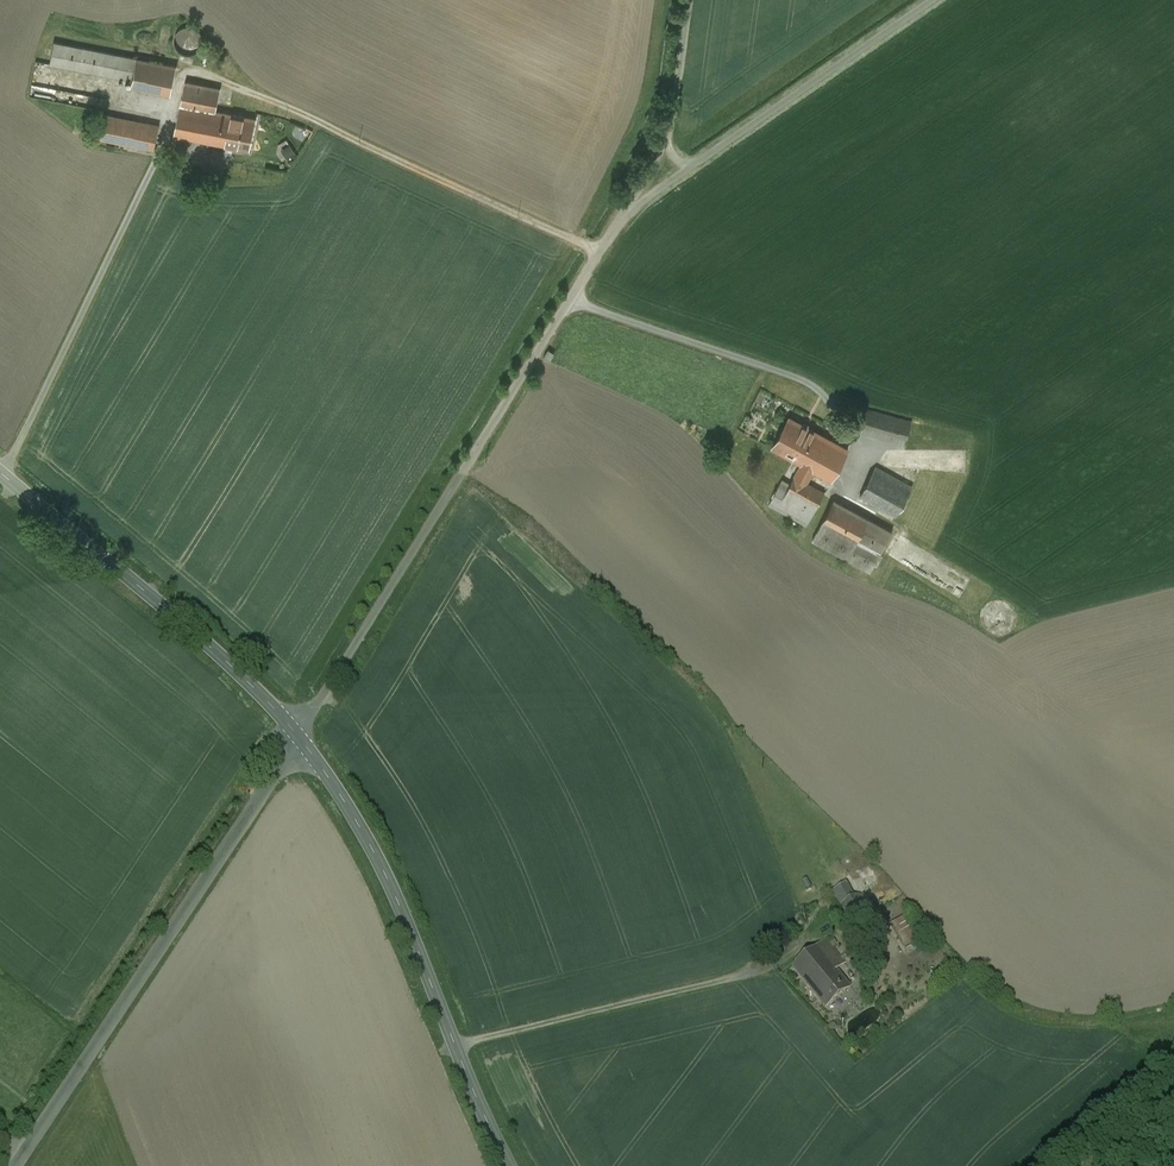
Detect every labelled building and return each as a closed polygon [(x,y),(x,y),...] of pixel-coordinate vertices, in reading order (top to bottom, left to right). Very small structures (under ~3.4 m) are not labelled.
[(197,29),(192,27),(187,27),(183,28),(179,30),(176,33),(174,38),(174,42),(175,47),(178,50),(181,53),(186,55),(190,55),(195,54),(199,51),(201,47),(203,42),(202,37),(200,33),(197,29)] [(135,58),(54,42),(50,63),(131,79),(135,58)] [(176,66),(135,58),(131,79),(130,86),(171,94),(176,66)] [(220,88),(185,81),(174,135),(210,141),(216,111),(220,88)] [(256,119),(216,111),(210,141),(250,149),(256,119)] [(159,125),(103,114),(98,138),(154,149),(159,125)] [(281,144),(290,158),(299,152),(290,138),(281,144)] [(550,360),(555,353),(549,349),(544,356),(550,360)] [(862,408),(858,423),(908,437),(912,421),(862,408)] [(818,434),(790,418),(773,448),(801,464),(818,434)] [(848,450),(818,434),(801,464),(789,487),(787,491),(817,507),(825,492),(808,483),(815,471),(831,480),(848,450)] [(912,487),(876,467),(860,496),(897,516),(912,487)] [(807,524),(817,507),(787,491),(789,487),(781,482),(769,504),(807,524)] [(893,532),(834,501),(813,540),(871,571),(893,532)] [(861,894),(854,898),(846,883),(831,893),(852,926),(874,913),(861,894)] [(907,949),(922,942),(909,915),(894,922),(907,949)] [(846,963),(827,940),(818,947),(837,970),(846,963)] [(818,947),(794,967),(813,990),(837,970),(818,947)] [(837,970),(813,990),(828,1008),(852,988),(837,970)]
